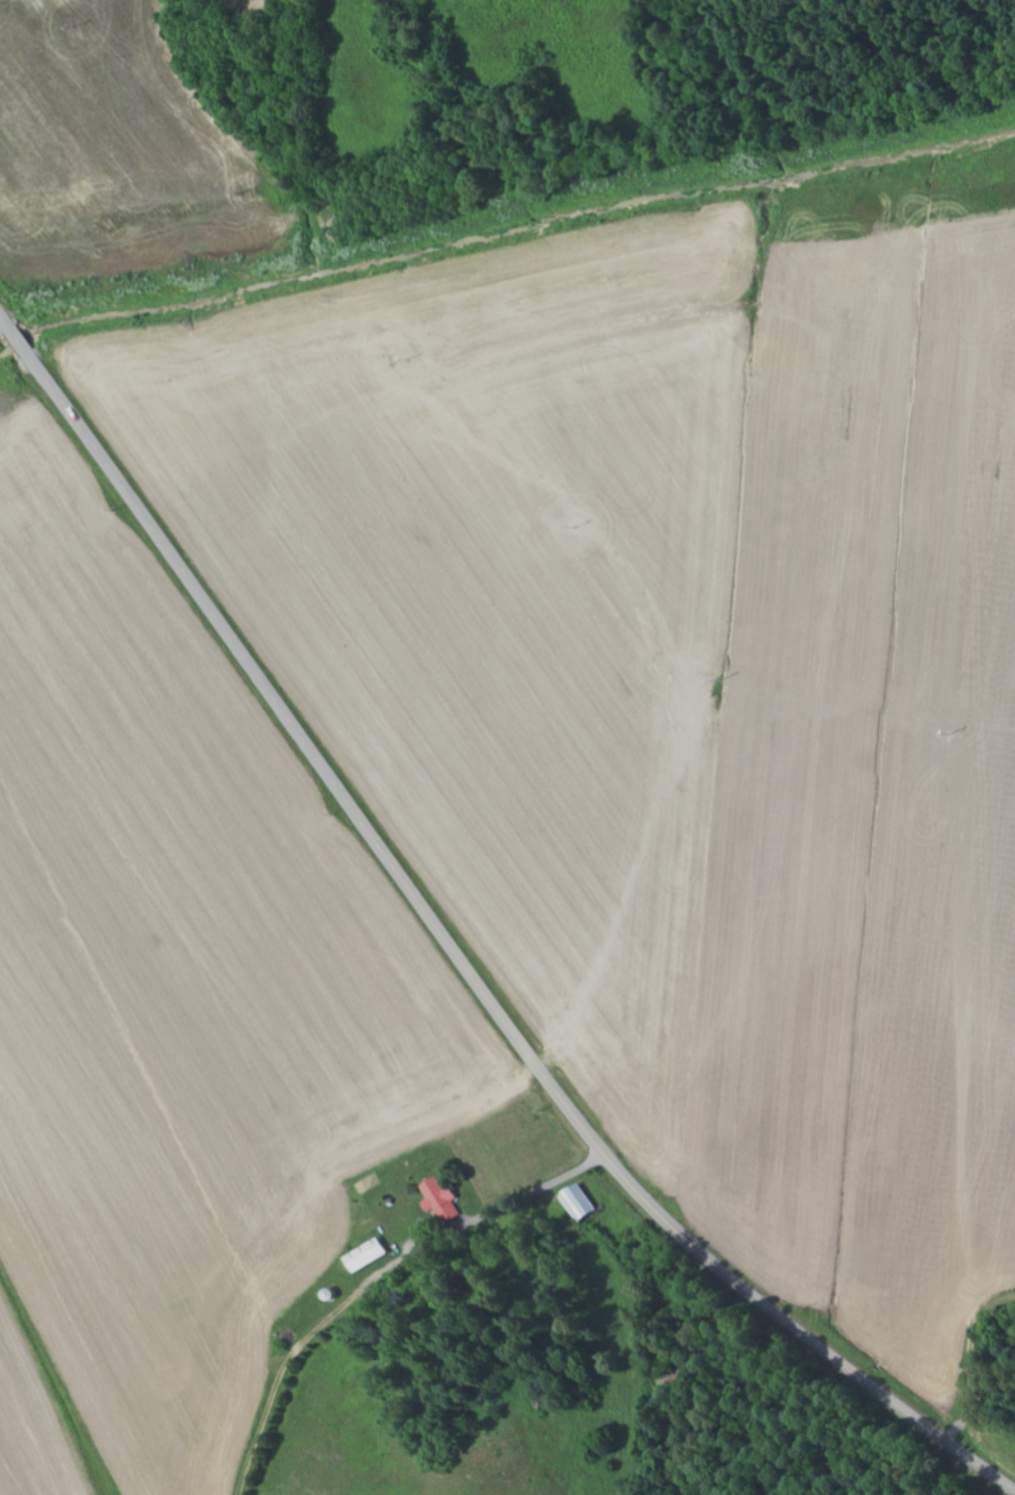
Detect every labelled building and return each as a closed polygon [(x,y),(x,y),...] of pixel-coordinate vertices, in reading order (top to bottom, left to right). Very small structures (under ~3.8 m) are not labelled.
[(562,1196),(581,1223),(600,1210),(581,1183),(562,1196)] [(353,1272),(389,1256),(382,1240),(346,1256),(353,1272)]
